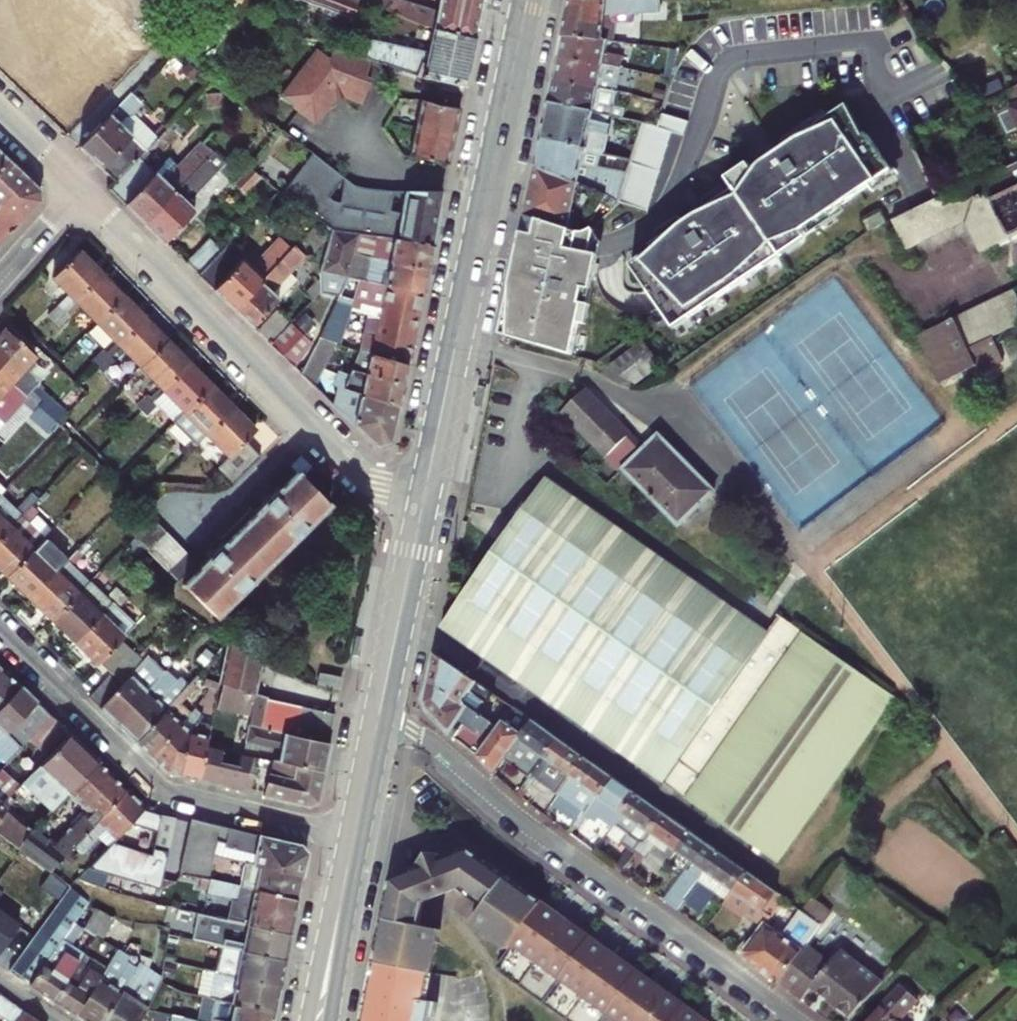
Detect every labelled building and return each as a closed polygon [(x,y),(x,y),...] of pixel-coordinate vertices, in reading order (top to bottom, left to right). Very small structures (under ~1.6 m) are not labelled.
[(134,64),(66,0),(0,0),(0,8),(98,102),(134,64)] [(357,0),(301,0),(351,17),(357,0)] [(383,7),(418,24),(424,26),(435,29),(475,38),(483,0),(436,0),(434,9),(405,0),(367,0),(383,7)] [(609,40),(613,40),(616,20),(614,20),(615,13),(660,12),(660,0),(569,0),(562,35),(609,40)] [(418,24),(383,7),(379,15),(414,32),(418,24)] [(375,59),(423,78),(464,88),(475,38),(435,29),(430,52),(368,39),(363,55),(375,59)] [(562,35),(558,56),(620,71),(626,72),(627,66),(622,65),(624,57),(607,53),(609,40),(562,35)] [(369,74),(375,59),(363,55),(337,45),(332,57),(317,47),(282,96),(316,121),(335,95),(337,95),(337,90),(346,89),(346,94),(366,101),(375,77),(369,74)] [(558,56),(554,77),(617,91),(620,71),(558,56)] [(554,77),(549,102),(624,118),(626,108),(614,105),(617,91),(554,77)] [(116,182),(159,138),(174,123),(136,86),(79,146),(116,182)] [(410,156),(413,157),(449,165),(460,109),(422,100),(410,156)] [(641,130),(547,111),(542,137),(582,146),(582,150),(602,154),(604,154),(607,139),(636,145),(641,130)] [(631,266),(674,329),(781,256),(778,252),(803,235),(815,227),(838,211),(893,174),(868,137),(864,139),(845,111),(826,124),(785,151),(732,188),(736,193),(682,229),(648,257),(646,256),(631,266)] [(826,124),(822,117),(780,144),(785,151),(826,124)] [(542,137),(536,166),(620,199),(627,173),(599,167),(602,154),(582,150),(582,146),(542,137)] [(156,172),(124,204),(144,224),(207,160),(214,154),(199,142),(163,180),(156,172)] [(10,161),(0,152),(0,171),(10,161)] [(443,193),(360,186),(313,153),(282,192),(319,220),(332,229),(433,247),(443,193)] [(218,171),(207,160),(144,224),(164,243),(196,210),(188,202),(218,171)] [(28,178),(10,161),(0,171),(0,207),(28,178)] [(939,201),(937,198),(892,220),(904,243),(967,213),(968,217),(984,250),(1016,235),(1016,163),(939,201)] [(248,166),(239,177),(235,182),(246,192),(262,177),(248,166)] [(536,166),(526,216),(570,229),(573,214),(590,220),(601,203),(612,207),(620,199),(536,166)] [(753,173),(748,166),(726,180),(732,188),(753,173)] [(28,178),(0,207),(0,248),(42,202),(41,190),(28,178)] [(732,188),(720,196),(724,201),(736,193),(732,188)] [(815,227),(818,231),(841,215),(838,211),(815,227)] [(319,220),(309,213),(303,219),(312,227),(319,220)] [(967,213),(904,243),(905,246),(968,217),(967,213)] [(523,230),(520,247),(601,264),(606,241),(592,220),(590,220),(570,229),(526,216),(523,230)] [(349,278),(355,257),(429,271),(433,247),(332,229),(319,274),(349,278)] [(803,235),(778,252),(781,256),(806,239),(803,235)] [(251,265),(228,242),(221,249),(197,274),(233,309),(291,248),(279,237),(251,265)] [(210,238),(185,263),(197,274),(221,249),(210,238)] [(306,258),(294,246),(291,248),(233,309),(251,327),(296,280),(290,274),(306,258)] [(502,334),(576,357),(587,305),(592,307),(601,264),(520,247),(502,334)] [(52,276),(69,294),(75,300),(101,274),(78,251),(52,276)] [(349,278),(425,294),(429,271),(355,257),(349,278)] [(1005,269),(1014,289),(1015,291),(1016,290),(1016,263),(1005,269)] [(97,322),(123,296),(101,274),(75,300),(80,306),(97,322)] [(321,293),(320,277),(305,292),(313,301),(321,293)] [(339,299),(420,316),(425,294),(349,278),(339,299)] [(1014,289),(955,316),(957,321),(1016,293),(1015,291),(1014,289)] [(993,337),(1016,326),(1016,295),(1016,293),(957,321),(955,316),(919,333),(941,382),(966,369),(976,365),(980,372),(1004,361),(993,337)] [(69,294),(60,303),(66,309),(75,300),(69,294)] [(119,344),(144,318),(123,296),(97,322),(119,344)] [(367,315),(360,349),(359,351),(409,367),(420,316),(339,299),(320,338),(336,342),(341,344),(351,312),(367,315)] [(80,306),(75,300),(66,309),(72,315),(80,306)] [(60,303),(47,315),(53,321),(66,309),(60,303)] [(72,315),(66,309),(53,321),(59,327),(72,315)] [(270,345),(292,324),(278,311),(257,333),(270,345)] [(141,366),(167,341),(144,318),(119,344),(141,366)] [(270,345),(294,368),(312,344),(292,324),(270,345)] [(7,329),(0,336),(0,374),(11,384),(36,355),(7,329)] [(598,363),(612,368),(641,342),(645,338),(641,331),(598,363)] [(298,372),(311,385),(336,342),(320,338),(308,363),(298,372)] [(163,389),(189,363),(167,341),(141,366),(163,389)] [(636,385),(661,364),(641,342),(612,368),(636,385)] [(102,349),(90,360),(96,366),(108,355),(102,349)] [(409,367),(359,351),(352,372),(405,387),(409,367)] [(114,360),(108,355),(96,366),(102,372),(114,360)] [(185,410),(211,385),(189,363),(163,389),(185,410)] [(976,365),(966,369),(970,377),(980,372),(976,365)] [(345,391),(352,372),(340,368),(334,383),(339,387),(331,404),(377,449),(392,446),(401,409),(345,391)] [(405,387),(352,372),(345,391),(401,409),(405,387)] [(25,397),(11,384),(0,374),(0,419),(5,423),(22,403),(30,410),(35,405),(25,397)] [(37,407),(56,422),(59,424),(70,413),(37,383),(25,397),(35,405),(37,407)] [(196,444),(207,432),(233,407),(211,385),(185,410),(173,422),(190,438),(179,449),(185,455),(196,444)] [(146,392),(134,404),(141,410),(153,399),(146,392)] [(679,525),(715,491),(660,435),(646,449),(597,396),(586,392),(564,414),(620,473),(625,469),(679,525)] [(158,405),(153,399),(141,410),(147,416),(158,405)] [(47,432),(56,422),(37,407),(29,417),(47,432)] [(256,430),(233,407),(207,432),(230,455),(219,465),(235,481),(262,454),(247,439),(256,430)] [(202,450),(196,444),(185,455),(191,461),(202,450)] [(184,585),(216,617),(329,505),(298,473),(282,489),(280,486),(254,512),(256,514),(197,567),(200,570),(184,585)] [(545,479),(440,628),(780,865),(894,696),(777,616),(766,632),(545,479)] [(37,507),(47,516),(63,500),(53,491),(37,507)] [(33,506),(26,499),(16,509),(0,493),(0,540),(33,506)] [(33,550),(44,538),(28,522),(39,511),(33,506),(0,540),(0,568),(8,576),(33,550)] [(127,528),(135,536),(138,540),(157,521),(146,511),(127,528)] [(149,550),(167,532),(157,521),(138,540),(149,550)] [(158,560),(177,542),(167,532),(149,550),(156,557),(158,560)] [(71,542),(59,555),(66,561),(78,550),(71,542)] [(168,570),(186,551),(177,542),(158,560),(168,570)] [(31,598),(56,571),(33,550),(8,576),(31,598)] [(84,555),(78,550),(66,561),(72,566),(84,555)] [(196,562),(186,551),(168,570),(178,580),(196,562)] [(53,620),(79,593),(56,571),(31,598),(53,620)] [(76,641),(123,592),(116,586),(106,596),(90,581),(79,593),(53,620),(76,641)] [(120,608),(129,598),(123,592),(76,641),(99,663),(102,659),(124,637),(136,624),(120,608)] [(124,637),(102,659),(113,669),(135,648),(124,637)] [(229,639),(219,684),(255,693),(263,657),(229,639)] [(125,681),(120,686),(99,707),(117,725),(167,670),(173,664),(151,643),(141,654),(138,656),(144,662),(125,681)] [(135,648),(113,669),(125,681),(144,662),(138,656),(141,654),(135,648)] [(478,697),(485,688),(435,653),(430,680),(498,729),(503,720),(513,708),(508,705),(506,708),(502,705),(498,711),(478,697)] [(8,673),(0,665),(0,681),(8,673)] [(177,679),(167,670),(117,725),(134,742),(166,708),(190,682),(196,676),(188,668),(177,679)] [(22,687),(8,673),(0,681),(0,709),(22,687)] [(88,697),(99,707),(120,686),(109,676),(88,697)] [(196,676),(190,682),(195,686),(200,680),(196,676)] [(315,688),(339,692),(342,680),(317,676),(315,688)] [(476,758),(498,729),(430,680),(426,700),(430,712),(476,758)] [(166,708),(181,722),(190,710),(180,701),(195,686),(190,682),(166,708)] [(250,716),(242,752),(254,755),(323,772),(329,743),(294,734),(278,731),(260,727),(267,698),(267,697),(255,693),(219,684),(213,707),(250,716)] [(38,702),(22,687),(0,709),(0,742),(16,726),(38,702)] [(336,713),(284,702),(267,698),(260,727),(278,731),(294,734),(329,743),(332,729),(336,713)] [(48,712),(38,702),(16,726),(26,735),(48,712)] [(181,722),(166,708),(134,742),(149,757),(181,722)] [(198,718),(190,710),(181,722),(189,730),(198,718)] [(33,738),(44,748),(64,727),(53,716),(33,738)] [(210,721),(198,718),(189,730),(190,730),(207,735),(210,721)] [(513,751),(534,722),(531,720),(522,733),(503,720),(498,729),(476,758),(495,776),(513,751)] [(190,730),(189,730),(181,722),(149,757),(165,772),(178,775),(190,730)] [(558,740),(534,722),(513,751),(528,762),(510,789),(522,799),(548,762),(545,760),(558,740)] [(207,735),(190,730),(178,775),(196,780),(205,742),(207,735)] [(71,734),(41,765),(69,793),(99,761),(71,734)] [(585,758),(558,740),(545,760),(548,762),(522,799),(531,806),(548,784),(551,786),(548,789),(555,794),(569,776),(571,777),(585,758)] [(205,742),(196,780),(246,791),(254,755),(242,752),(205,742)] [(254,755),(246,791),(308,806),(317,801),(323,772),(254,755)] [(571,777),(552,805),(579,824),(612,777),(585,758),(571,777)] [(50,872),(99,821),(128,790),(99,761),(69,793),(86,808),(53,843),(44,835),(51,827),(44,819),(17,848),(50,872)] [(5,803),(20,786),(2,769),(0,772),(0,807),(5,803)] [(615,827),(616,825),(637,795),(612,777),(579,824),(581,826),(588,817),(592,820),(597,813),(615,827)] [(147,808),(128,790),(99,821),(118,839),(147,808)] [(637,795),(616,825),(630,835),(624,843),(637,853),(638,851),(665,814),(637,795)] [(0,807),(0,835),(17,848),(44,819),(52,811),(38,797),(19,816),(5,803),(0,807)] [(145,810),(140,834),(156,839),(162,815),(145,810)] [(691,832),(665,814),(638,851),(646,857),(651,850),(669,863),(677,851),(691,832)] [(162,815),(156,839),(154,850),(168,853),(176,818),(162,815)] [(212,855),(303,875),(307,854),(300,844),(191,819),(179,873),(207,879),(211,863),(212,855)] [(698,881),(718,851),(691,832),(677,851),(694,863),(686,874),(684,873),(663,901),(677,911),(698,881)] [(84,874),(90,867),(110,848),(99,838),(73,863),(84,874)] [(110,848),(90,867),(159,888),(168,853),(154,850),(153,854),(113,844),(110,848)] [(431,1003),(425,1002),(438,931),(418,927),(422,902),(455,890),(480,909),(468,925),(506,952),(494,968),(495,971),(564,1020),(707,1020),(467,849),(439,860),(437,857),(419,864),(420,867),(387,879),(361,1020),(428,1020),(431,1003)] [(698,881),(727,902),(748,872),(718,851),(698,881)] [(298,899),(303,875),(212,855),(211,863),(228,867),(224,883),(298,899)] [(211,863),(207,879),(224,883),(228,867),(211,863)] [(754,904),(773,918),(786,899),(748,872),(727,902),(725,905),(743,918),(754,904)] [(233,900),(229,920),(291,933),(298,899),(224,883),(207,879),(204,894),(233,900)] [(70,888),(8,972),(28,985),(75,923),(90,902),(70,888)] [(698,889),(687,905),(701,915),(712,899),(698,889)] [(83,927),(96,934),(111,943),(120,948),(124,950),(135,934),(136,932),(96,906),(83,927)] [(787,938),(766,923),(744,950),(745,960),(778,984),(807,944),(822,924),(805,912),(787,938)] [(0,913),(0,951),(18,926),(0,913)] [(213,944),(216,944),(224,946),(285,959),(291,933),(229,920),(198,913),(193,939),(213,944)] [(54,1002),(68,978),(96,934),(83,927),(75,923),(28,985),(54,1002)] [(103,974),(120,948),(111,943),(95,969),(103,974)] [(218,972),(224,946),(216,944),(213,944),(208,970),(218,972)] [(778,984),(802,1002),(811,989),(850,1019),(882,982),(839,950),(830,961),(807,944),(778,984)] [(285,959),(224,946),(218,972),(280,985),(285,959)] [(141,962),(124,950),(120,948),(103,974),(74,1016),(82,1020),(101,1020),(141,962)] [(141,962),(101,1020),(139,1020),(147,1009),(160,987),(161,979),(145,969),(150,962),(144,958),(141,962)] [(74,1016),(103,974),(95,969),(89,965),(76,984),(68,978),(54,1002),(74,1016)] [(280,985),(218,972),(208,970),(205,969),(202,986),(193,985),(191,994),(203,996),(275,1010),(280,985)] [(867,1020),(905,1020),(924,999),(904,980),(867,1020)] [(10,1020),(38,1020),(0,994),(0,1014),(10,1020)] [(203,996),(198,1020),(204,1020),(272,1020),(275,1010),(203,996)]
